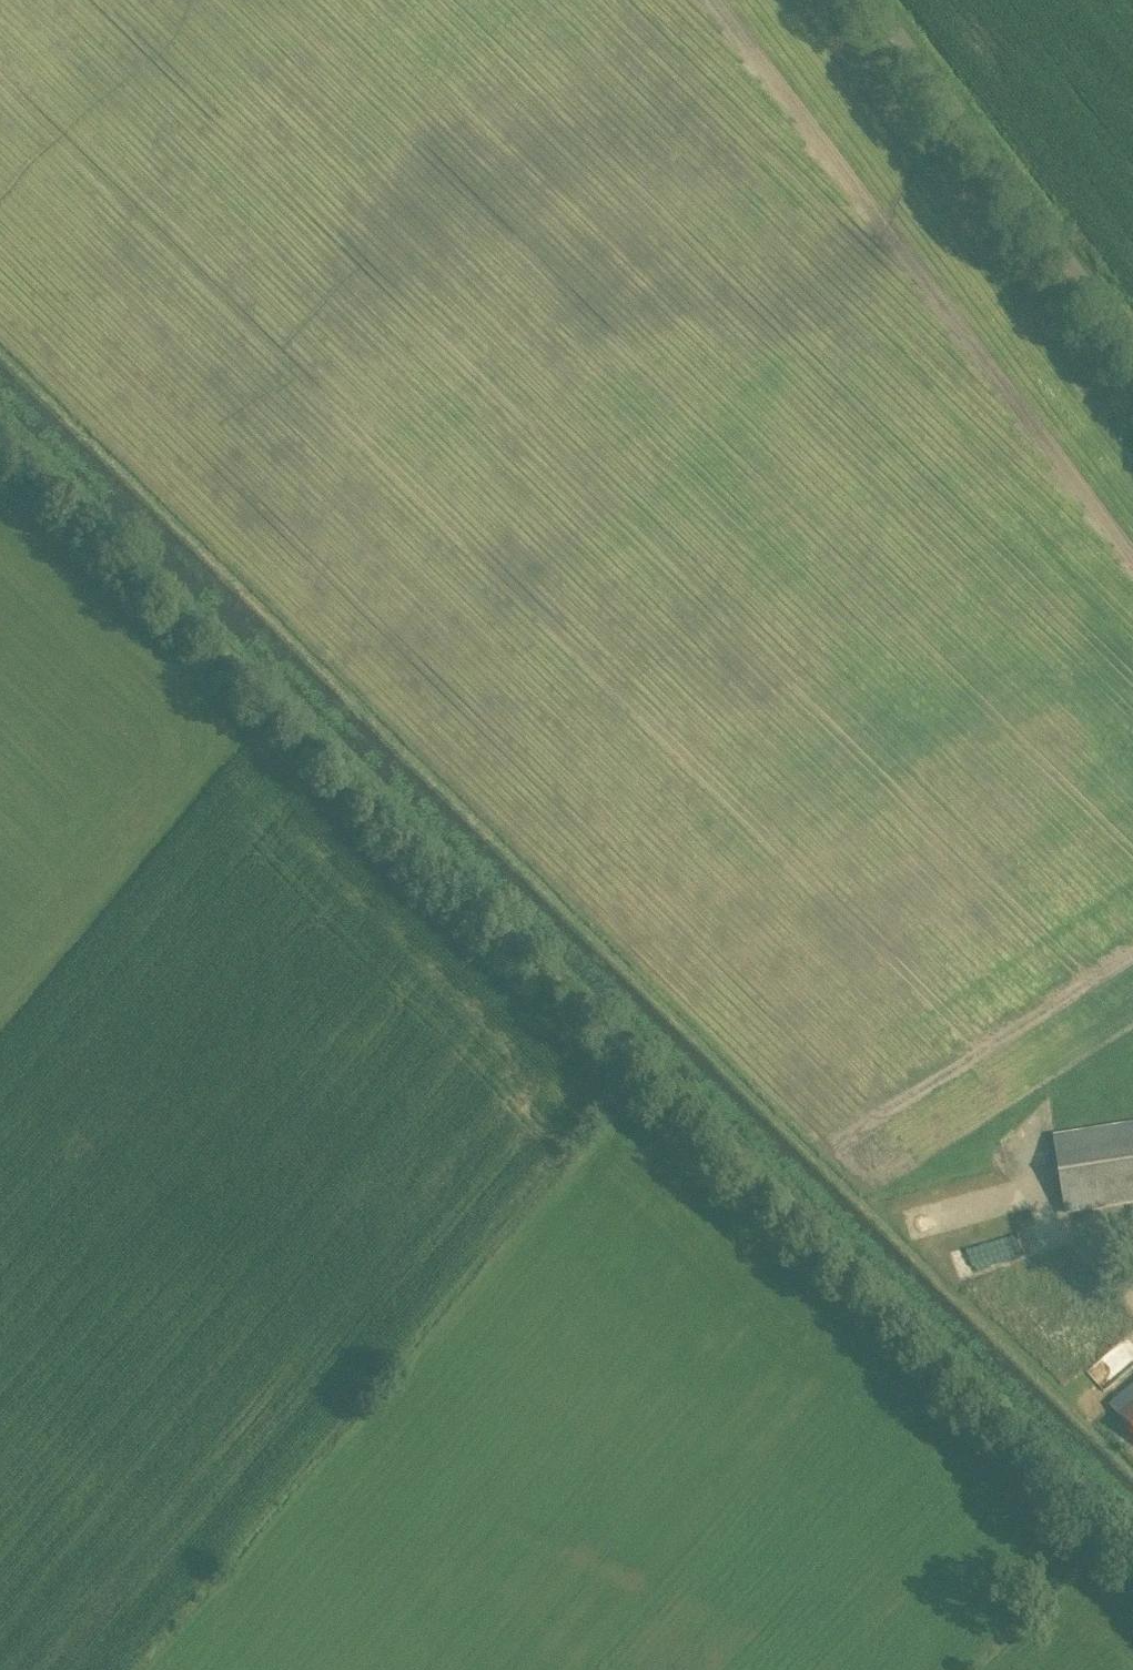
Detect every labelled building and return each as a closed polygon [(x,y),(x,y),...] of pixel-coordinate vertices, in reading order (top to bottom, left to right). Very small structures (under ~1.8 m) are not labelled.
[(1054,1136),(1067,1214),(1132,1203),(1132,1124),(1054,1136)] [(1125,1216),(1108,1233),(1109,1234),(1098,1245),(1116,1264),(1129,1252),(1132,1257),(1132,1225),(1125,1216)] [(1111,1406),(1132,1431),(1132,1387),(1111,1406)]
